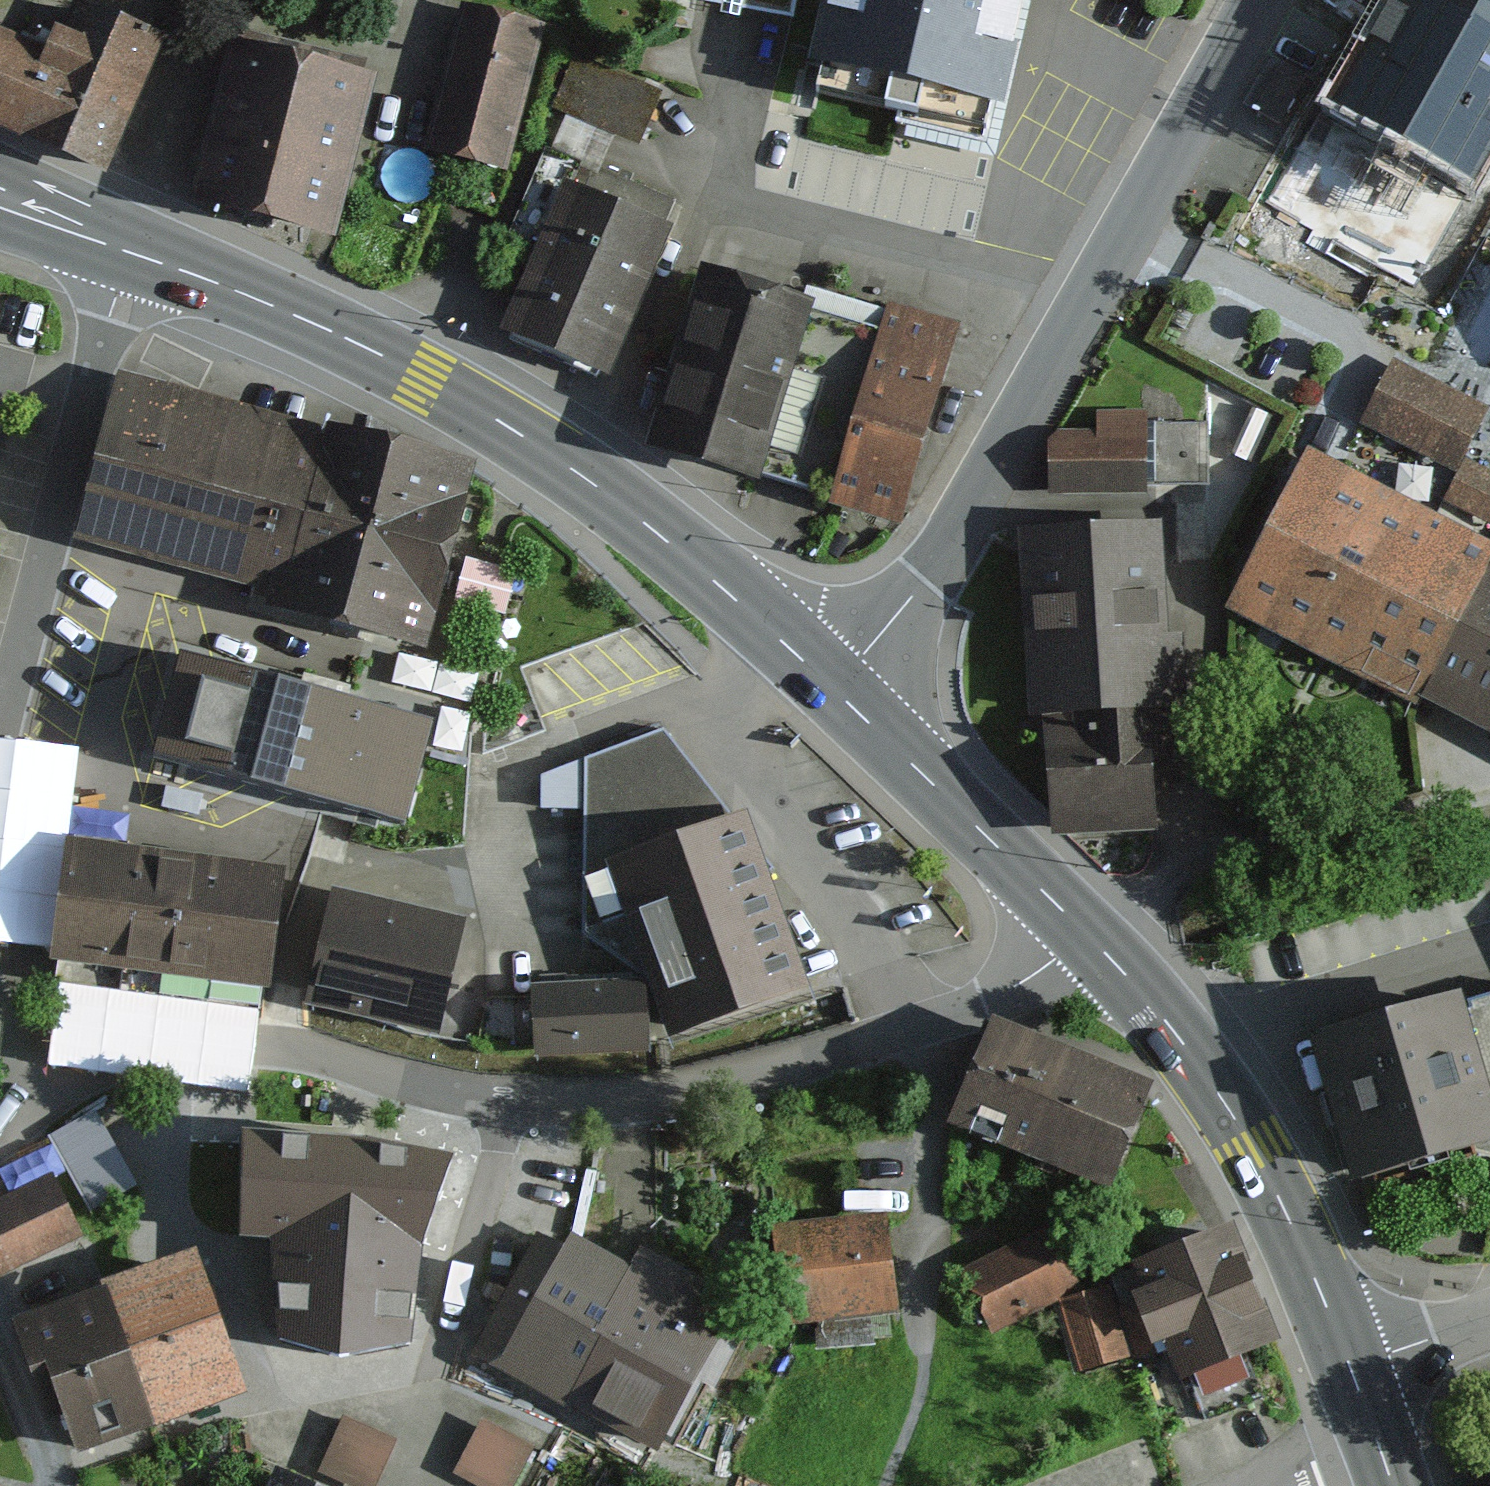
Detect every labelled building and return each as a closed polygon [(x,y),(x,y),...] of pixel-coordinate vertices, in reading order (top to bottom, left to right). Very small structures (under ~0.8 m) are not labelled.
[(730,9),(792,20),(795,0),(682,0),(730,9)] [(820,99),(887,116),(915,123),(911,140),(993,160),(1003,119),(1029,0),(825,0),(810,70),(825,73),(820,99)] [(1327,95),(1473,176),(1489,145),(1489,0),(1380,0),(1327,95)] [(165,44),(76,6),(55,55),(0,32),(0,121),(111,169),(138,105),(165,44)] [(542,30),(466,10),(427,155),(504,175),(542,30)] [(370,85),(234,52),(195,212),(332,244),(361,123),(370,85)] [(576,60),(554,113),(638,149),(661,96),(576,60)] [(1274,60),(1247,102),(1275,120),(1302,77),(1274,60)] [(562,189),(501,336),(610,382),(641,309),(672,235),(562,189)] [(1445,336),(1489,356),(1489,239),(1445,336)] [(675,384),(655,451),(774,486),(778,472),(826,310),(828,303),(710,268),(675,384)] [(971,325),(897,303),(889,328),(841,491),(837,505),(911,527),(937,439),(971,325)] [(826,310),(778,472),(841,491),(889,328),(826,310)] [(1485,410),(1392,363),(1361,425),(1455,471),(1485,410)] [(425,664),(475,476),(393,454),(120,381),(75,549),(269,601),(264,621),(425,664)] [(1048,441),(1049,500),(1144,499),(1142,420),(1101,421),(1101,440),(1048,441)] [(1207,425),(1155,427),(1157,489),(1209,487),(1207,425)] [(1228,611),(1415,710),(1419,699),(1489,564),(1489,553),(1310,451),(1228,611)] [(1465,462),(1444,505),(1489,528),(1489,475),(1465,462)] [(1020,538),(1029,727),(1046,726),(1051,842),(1158,837),(1157,806),(1175,805),(1171,716),(1187,715),(1183,641),(1166,642),(1161,532),(1020,538)] [(1419,699),(1489,737),(1489,564),(1419,699)] [(181,664),(155,772),(403,834),(430,725),(330,700),(181,664)] [(544,780),(545,809),(583,811),(583,940),(647,979),(678,1055),(810,1002),(746,818),(733,822),(663,733),(544,780)] [(69,844),(50,973),(269,1002),(287,874),(117,851),(69,844)] [(393,908),(334,893),(302,1015),(431,1048),(463,926),(393,908)] [(529,988),(533,1070),(650,1066),(647,984),(597,985),(529,988)] [(1351,1190),(1489,1148),(1489,993),(1405,1019),(1307,1050),(1351,1190)] [(982,1062),(952,1133),(1105,1197),(1149,1094),(996,1030),(982,1062)] [(91,1212),(136,1187),(94,1114),(50,1139),(91,1212)] [(247,1143),(243,1249),(270,1251),(277,1348),(337,1375),(412,1358),(419,1259),(440,1218),(449,1174),(383,1158),(334,1151),(247,1143)] [(78,1239),(50,1182),(0,1207),(0,1277),(78,1239)] [(767,1230),(778,1330),(897,1316),(886,1217),(767,1230)] [(992,1336),(1077,1297),(1045,1230),(961,1270),(992,1336)] [(709,1398),(755,1318),(691,1282),(641,1254),(633,1268),(570,1232),(554,1259),(533,1247),(469,1358),(565,1414),(568,1409),(659,1461),(699,1393),(709,1398)] [(1229,1237),(1113,1283),(1124,1310),(1117,1313),(1137,1361),(1167,1349),(1181,1384),(1190,1381),(1207,1424),(1263,1401),(1247,1360),(1274,1350),(1229,1237)] [(62,1424),(76,1462),(244,1400),(219,1332),(192,1261),(105,1293),(107,1300),(75,1312),(18,1333),(53,1428),(62,1424)] [(1109,1293),(1055,1308),(1075,1375),(1129,1359),(1109,1293)] [(395,1441),(341,1419),(317,1477),(338,1485),(376,1485),(395,1441)] [(475,1485),(514,1485),(534,1449),(481,1421),(453,1474),(475,1485)] [(271,1485),(293,1485),(274,1478),(271,1485)]
